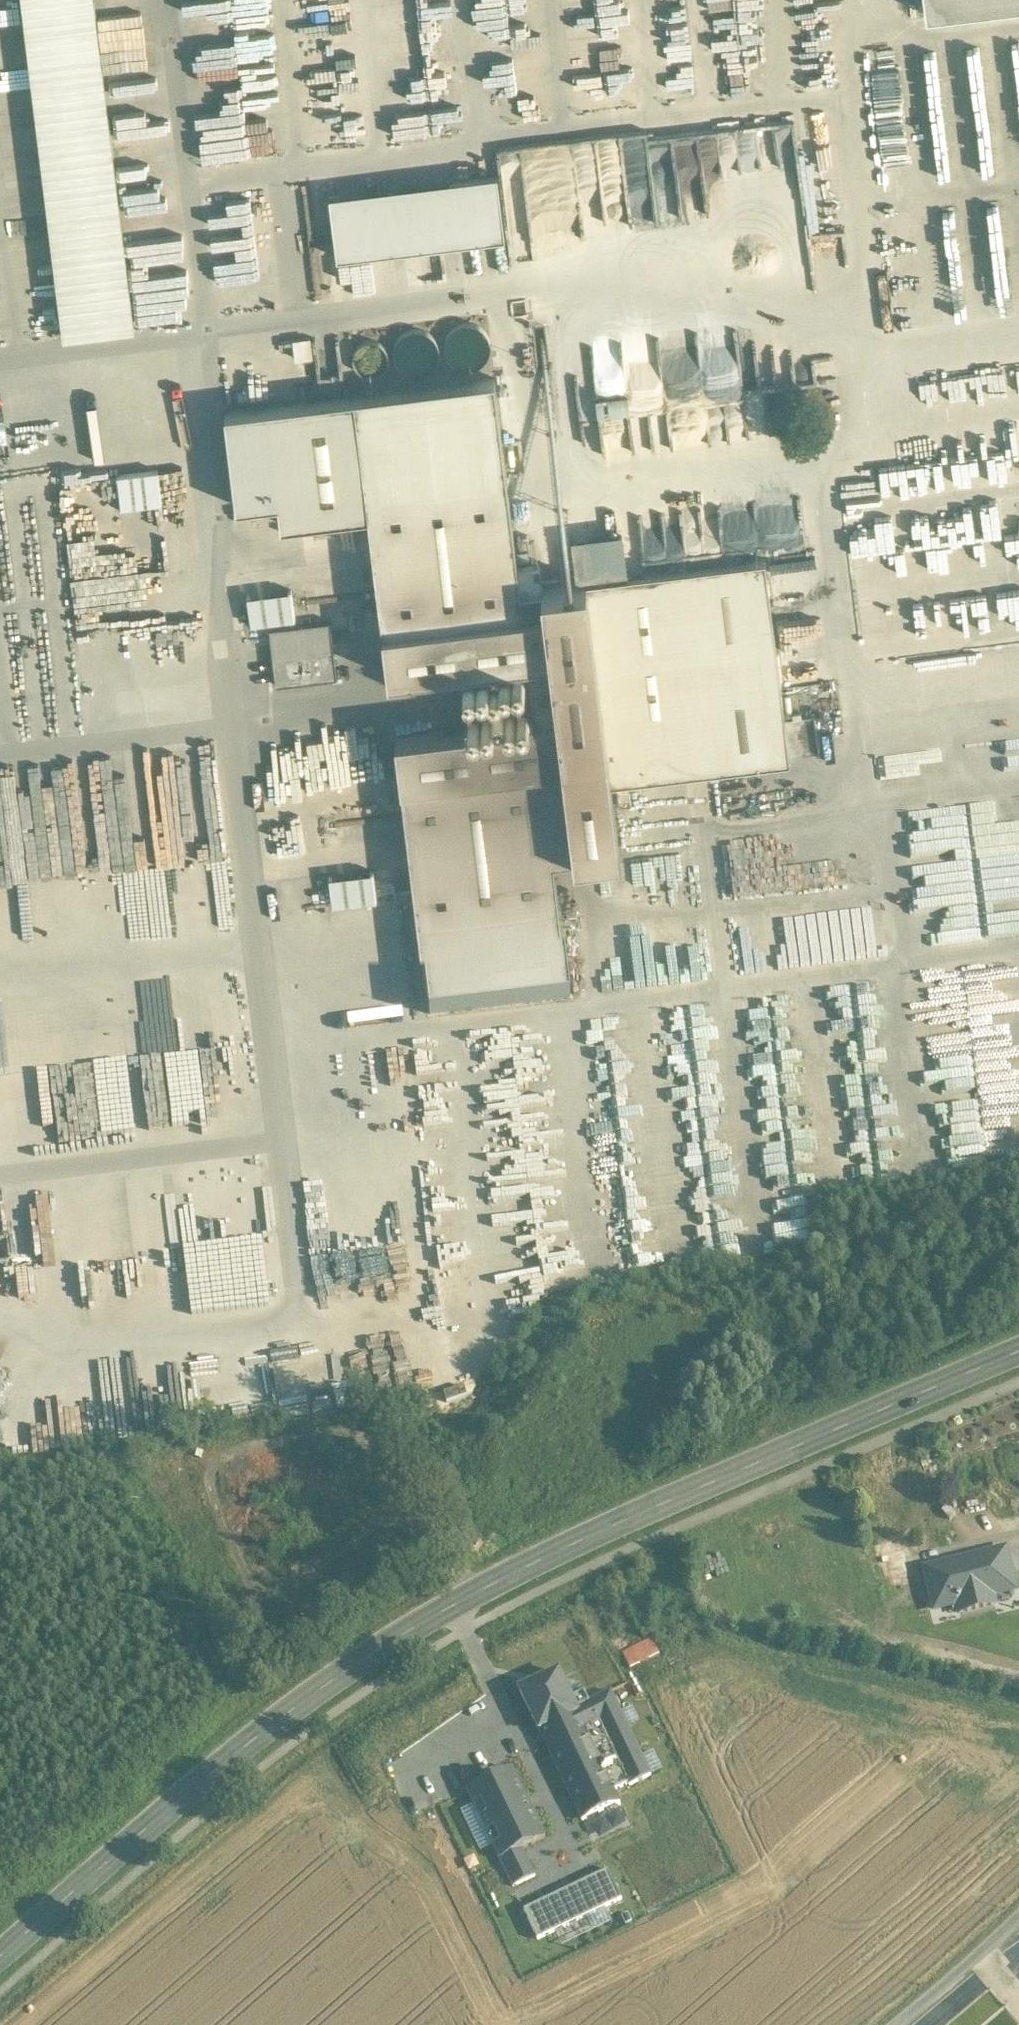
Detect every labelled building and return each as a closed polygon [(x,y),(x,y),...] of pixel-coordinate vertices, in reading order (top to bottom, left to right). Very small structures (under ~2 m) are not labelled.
[(64,335),(134,326),(94,0),(23,0),(64,335)] [(455,200),(332,215),(337,256),(505,235),(497,172),(452,178),(455,200)] [(369,389),(415,384),(413,366),(419,365),(417,349),(408,350),(406,337),(373,341),(377,376),(367,377),(369,389)] [(495,377),(354,394),(368,512),(383,627),(544,608),(542,585),(543,585),(540,561),(517,564),(495,377)] [(354,394),(225,410),(237,505),(278,500),(281,523),(368,512),(354,394)] [(151,468),(113,470),(115,499),(153,497),(151,468)] [(528,535),(518,536),(520,548),(529,546),(528,535)] [(765,558),(586,580),(611,781),(790,759),(765,558)] [(543,585),(542,585),(544,608),(550,656),(557,714),(563,762),(575,854),(619,849),(611,781),(586,580),(543,585)] [(243,620),(291,617),(289,589),(242,591),(243,620)] [(544,608),(383,627),(388,675),(528,658),(550,656),(544,608)] [(265,624),(270,676),(277,676),(275,655),(328,651),(325,619),(265,624)] [(550,656),(528,658),(535,717),(557,714),(550,656)] [(525,672),(525,670),(525,667),(524,665),(522,664),(519,663),(517,664),(515,665),(513,667),(513,670),(513,672),(515,674),(517,676),(519,676),(522,676),(524,674),(525,672)] [(511,674),(512,671),(511,669),(510,667),(508,666),(505,665),(503,666),(501,667),(500,669),(499,671),(500,674),(501,676),(503,677),(506,678),(508,677),(510,676),(511,674)] [(489,676),(490,674),(489,672),(488,670),(486,668),(483,668),(481,668),(479,670),(478,672),(477,674),(478,677),(479,679),(481,680),(483,680),(486,680),(488,679),(489,676)] [(476,678),(476,676),(476,673),(474,671),(472,670),(470,670),(467,670),(465,671),(464,673),(463,676),(464,678),(465,680),(467,682),(470,682),(472,682),(474,680),(476,678)] [(529,710),(530,708),(529,705),(528,703),(526,702),(524,701),(521,702),(519,703),(518,705),(517,708),(518,710),(519,712),(521,714),(524,714),(526,714),(528,712),(529,710)] [(516,712),(516,709),(516,707),(515,705),(512,704),(510,703),(508,704),(506,705),(504,707),(504,709),(504,712),(506,714),(508,715),(510,716),(513,715),(515,714),(516,712)] [(494,715),(494,712),(494,710),(492,708),(490,706),(488,706),(485,706),(483,708),(482,710),(482,712),(482,715),(483,717),(486,718),(488,719),(490,718),(492,717),(494,715)] [(468,712),(468,714),(468,717),(470,719),(472,720),(474,720),(477,720),(479,718),(480,716),(481,714),(480,711),(479,709),(477,708),(474,708),(472,708),(470,710),(468,712)] [(535,717),(396,734),(401,782),(563,762),(557,714),(535,717)] [(563,762),(401,782),(430,1015),(570,998),(553,857),(575,854),(563,762)] [(68,1233),(0,1228),(0,1248),(18,1250),(16,1273),(34,1261),(35,1255),(44,1255),(53,1250),(67,1251),(71,1257),(77,1253),(78,1239),(68,1238),(68,1233)] [(251,1356),(196,1366),(205,1416),(238,1410),(235,1389),(220,1391),(218,1379),(241,1375),(239,1364),(252,1361),(251,1356)] [(361,1399),(443,1386),(441,1375),(451,1373),(449,1360),(357,1375),(361,1399)] [(468,1384),(447,1391),(451,1400),(471,1393),(468,1384)] [(900,1538),(872,1545),(883,1589),(911,1582),(900,1538)] [(1007,1546),(921,1567),(933,1613),(954,1608),(956,1616),(997,1605),(996,1597),(1018,1592),(1007,1546)] [(652,1639),(623,1653),(630,1668),(660,1654),(652,1639)] [(559,1673),(521,1692),(540,1731),(577,1713),(576,1710),(589,1703),(584,1692),(571,1699),(559,1673)] [(589,1703),(576,1710),(577,1713),(540,1731),(583,1820),(619,1802),(615,1793),(651,1775),(611,1693),(589,1703)] [(512,1769),(467,1791),(500,1860),(522,1849),(545,1838),(534,1813),(512,1769)] [(546,1807),(534,1813),(545,1838),(558,1832),(546,1807)] [(522,1849),(500,1860),(506,1873),(528,1862),(522,1849)] [(528,1862),(506,1873),(513,1887),(535,1876),(528,1862)] [(608,1873),(553,1898),(525,1911),(538,1939),(621,1900),(608,1873)]
